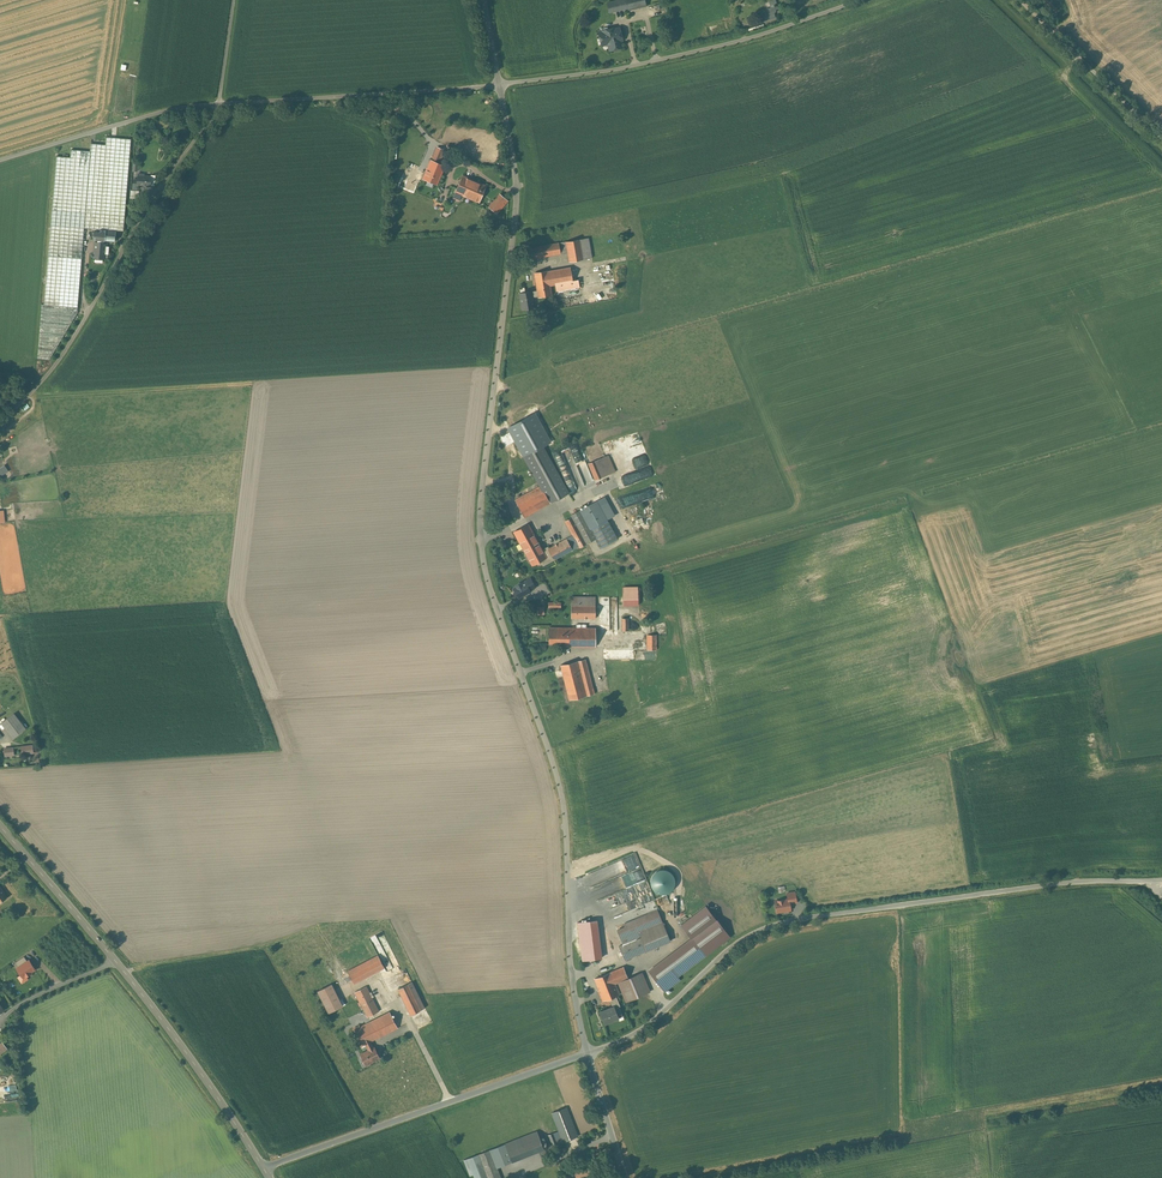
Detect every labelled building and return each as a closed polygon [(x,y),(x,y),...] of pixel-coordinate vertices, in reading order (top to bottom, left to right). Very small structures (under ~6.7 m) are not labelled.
[(1059,10),(1049,0),(1042,0),(1040,2),(1054,15),(1059,10)] [(775,17),(772,8),(761,11),(764,20),(775,17)] [(619,28),(615,29),(615,28),(602,31),(602,32),(598,33),(602,46),(608,44),(609,50),(622,47),(621,41),(622,40),(619,28)] [(446,148),(437,145),(423,178),(438,184),(446,165),(440,163),(446,148)] [(138,182),(137,187),(149,188),(150,178),(144,177),(144,176),(137,176),(136,182),(138,182)] [(486,186),(463,176),(456,192),(479,202),(486,186)] [(499,197),(491,206),(499,213),(506,204),(499,197)] [(97,229),(96,257),(110,257),(110,240),(119,241),(120,229),(103,229),(103,230),(97,229)] [(586,256),(582,234),(529,246),(531,258),(563,251),(565,261),(586,256)] [(570,267),(534,273),(537,290),(538,296),(538,298),(552,295),(550,286),(555,285),(557,291),(580,287),(579,281),(573,282),(570,267)] [(78,306),(79,286),(47,286),(47,303),(51,304),(51,309),(52,309),(52,305),(63,305),(78,306)] [(532,291),(531,291),(519,293),(522,310),(534,308),(533,297),(532,291)] [(544,451),(526,461),(551,506),(568,497),(544,451)] [(609,471),(603,454),(583,461),(589,479),(609,471)] [(568,468),(574,479),(581,476),(579,473),(585,469),(582,463),(579,464),(579,463),(575,465),(575,464),(568,468)] [(547,501),(538,483),(511,497),(521,515),(547,501)] [(595,506),(581,514),(593,536),(601,550),(616,542),(606,523),(614,519),(607,506),(595,506)] [(581,514),(578,507),(560,516),(568,531),(544,544),(552,558),(593,536),(581,514)] [(546,557),(528,524),(514,532),(532,565),(546,557)] [(524,582),(525,582),(529,590),(535,587),(530,578),(524,582)] [(517,587),(513,589),(518,598),(530,591),(529,590),(525,582),(524,582),(522,584),(521,583),(516,585),(517,587)] [(621,586),(621,605),(636,605),(636,586),(621,586)] [(592,618),(593,595),(568,594),(568,617),(592,618)] [(572,628),(572,646),(595,647),(595,628),(576,628),(576,627),(572,627),(572,628)] [(560,646),(572,646),(572,628),(549,628),(549,643),(560,643),(560,646)] [(646,650),(656,649),(656,634),(646,634),(646,650)] [(585,655),(556,662),(564,699),(593,692),(585,655)] [(30,728),(17,712),(5,722),(17,738),(30,728)] [(35,751),(35,743),(24,744),(25,752),(35,751)] [(17,754),(17,745),(4,746),(5,755),(17,754)] [(794,892),(787,893),(788,899),(789,899),(789,904),(796,903),(794,892)] [(781,903),(775,904),(777,912),(786,911),(786,910),(790,909),(789,904),(789,899),(788,899),(781,900),(781,903)] [(690,938),(648,970),(665,992),(681,980),(678,976),(729,936),(705,905),(680,924),(690,938)] [(657,910),(624,923),(625,926),(616,930),(623,944),(619,946),(625,960),(670,941),(657,910)] [(613,948),(604,927),(577,938),(586,959),(613,948)] [(386,964),(380,953),(350,970),(356,981),(386,964)] [(15,962),(19,967),(27,961),(24,956),(15,962)] [(19,967),(17,968),(23,976),(26,975),(26,976),(31,973),(30,972),(35,969),(29,960),(27,961),(19,967)] [(613,1007),(618,1018),(623,1016),(619,1006),(620,1006),(616,996),(619,994),(615,984),(618,982),(626,1001),(650,991),(642,972),(628,978),(623,967),(595,979),(599,990),(598,991),(601,997),(602,997),(604,1001),(609,998),(613,1007)] [(428,1008),(416,981),(400,988),(413,1015),(428,1008)] [(347,1006),(335,984),(320,991),(332,1014),(347,1006)] [(382,1011),(369,985),(357,991),(370,1016),(382,1011)] [(605,1023),(618,1018),(613,1007),(600,1012),(605,1023)] [(398,1028),(390,1012),(360,1026),(360,1025),(353,1029),(361,1046),(365,1044),(370,1041),(398,1028)] [(370,1041),(365,1044),(369,1050),(361,1054),(366,1064),(379,1058),(374,1047),(374,1048),(370,1041)] [(577,1136),(565,1107),(552,1112),(559,1130),(563,1141),(577,1136)] [(513,1159),(544,1146),(536,1128),(505,1141),(513,1159)] [(559,1130),(553,1133),(557,1144),(563,1141),(559,1130)] [(557,1144),(553,1133),(548,1135),(552,1146),(557,1144)] [(513,1159),(505,1141),(468,1157),(478,1177),(497,1177),(493,1168),(513,1159)]
